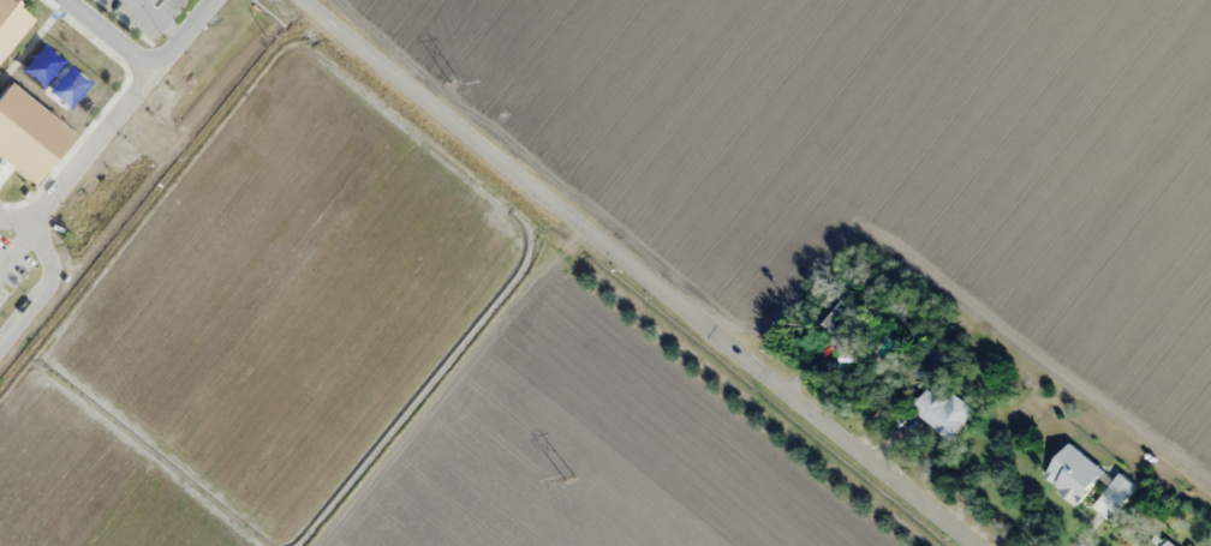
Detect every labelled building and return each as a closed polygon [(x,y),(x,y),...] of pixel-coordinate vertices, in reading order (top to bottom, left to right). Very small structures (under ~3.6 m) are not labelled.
[(32,17),(0,58),(0,0),(18,0),(22,2),(18,6),(32,17)] [(833,335),(856,309),(838,294),(816,319),(833,335)] [(913,413),(954,441),(975,410),(934,382),(913,413)] [(1078,507),(1106,473),(1072,444),(1043,477),(1078,507)] [(1137,488),(1122,474),(1093,507),(1108,521),(1137,488)]
